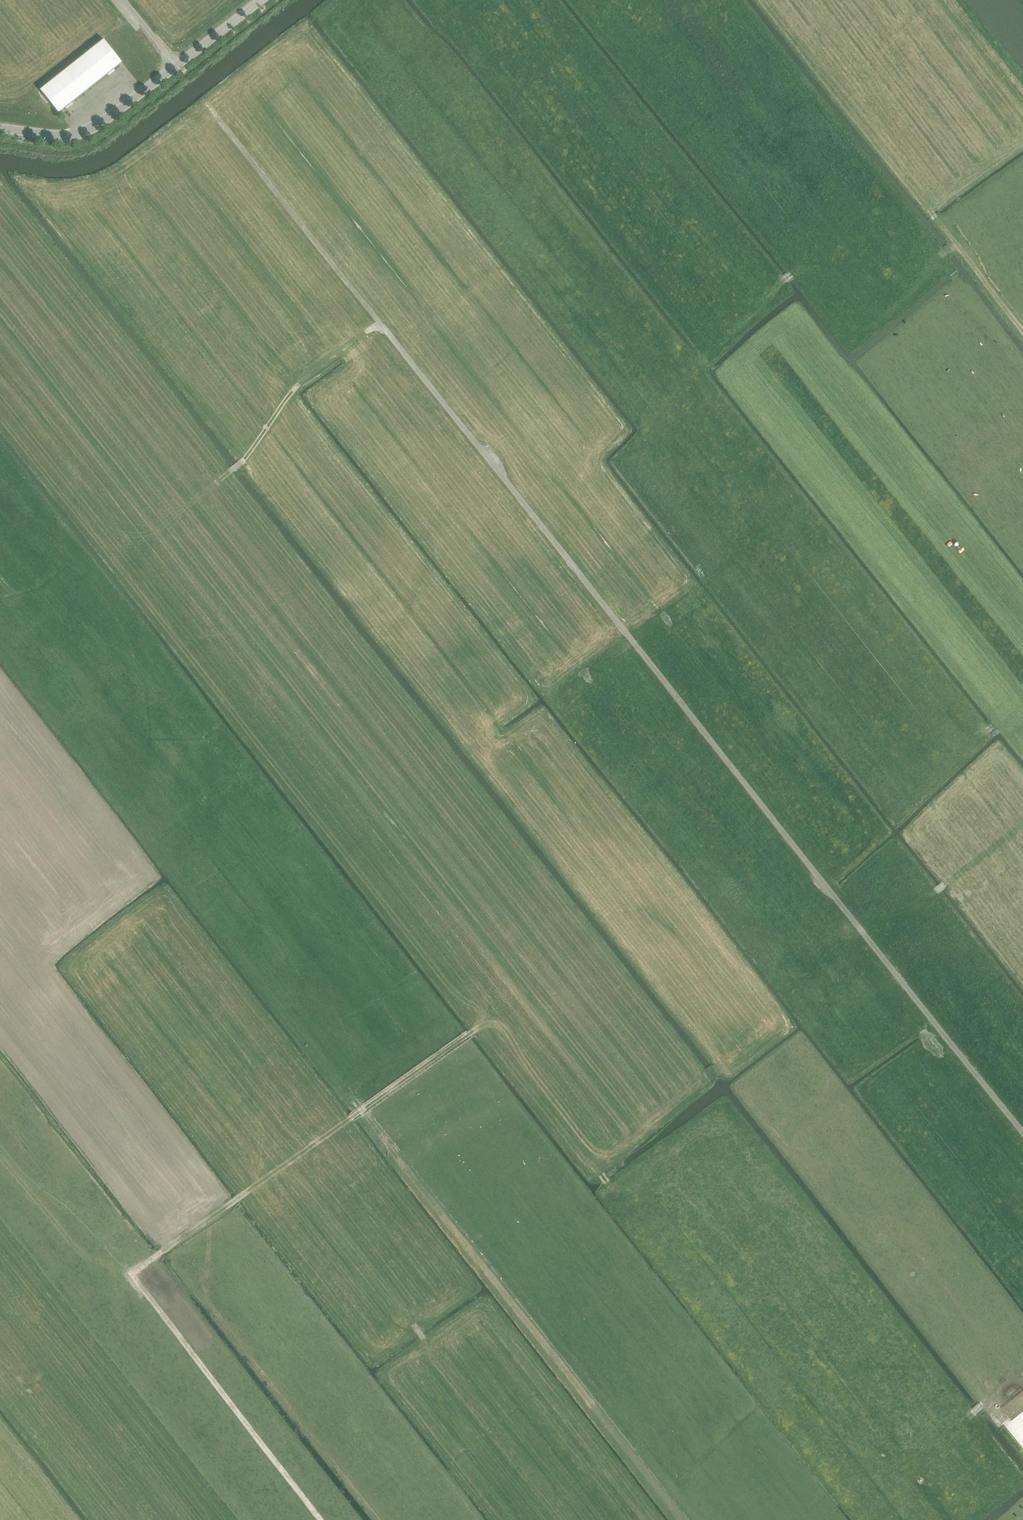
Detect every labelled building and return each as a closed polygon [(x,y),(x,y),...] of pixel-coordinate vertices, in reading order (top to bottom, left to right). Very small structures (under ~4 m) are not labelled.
[(40,89),(40,90),(50,102),(59,113),(122,63),(103,39),(40,89)]
